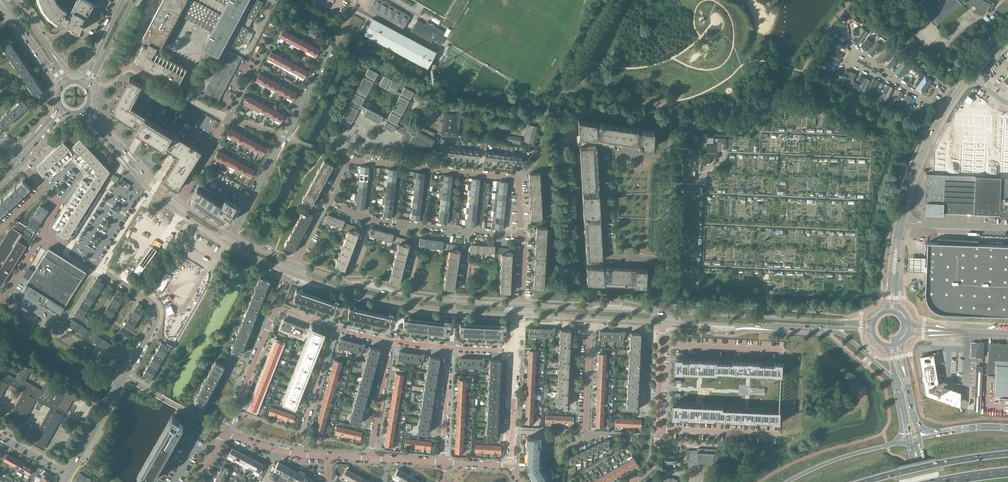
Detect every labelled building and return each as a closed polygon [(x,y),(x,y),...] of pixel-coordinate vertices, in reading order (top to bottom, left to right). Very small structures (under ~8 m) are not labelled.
[(39,3),(41,3),(43,6),(41,6),(41,7),(44,12),(45,11),(48,13),(46,15),(50,19),(51,18),(54,20),(53,21),(58,24),(57,25),(57,26),(57,27),(57,28),(58,28),(58,29),(59,29),(60,29),(65,29),(66,29),(66,28),(66,27),(66,26),(65,26),(67,23),(70,25),(70,26),(74,27),(80,30),(82,26),(96,0),(38,0),(39,3)] [(212,31),(210,33),(203,48),(219,56),(228,39),(229,40),(231,41),(237,44),(239,45),(239,46),(242,42),(249,29),(248,29),(251,23),(253,19),(254,19),(263,2),(258,0),(163,0),(160,6),(143,38),(142,38),(149,42),(147,47),(144,45),(143,46),(134,63),(141,66),(142,66),(175,84),(178,86),(179,85),(187,69),(184,67),(184,68),(180,65),(171,61),(160,55),(154,51),(157,46),(161,48),(160,48),(162,45),(167,47),(167,46),(180,21),(176,19),(179,13),(182,15),(186,17),(188,18),(193,21),(195,22),(200,24),(202,25),(207,28),(212,31)] [(385,0),(384,0),(384,1),(383,0),(374,0),(369,8),(376,13),(375,14),(381,17),(382,16),(403,29),(410,17),(386,2),(387,1),(385,0)] [(935,5),(938,9),(928,18),(935,25),(937,23),(938,24),(962,4),(965,2),(987,12),(989,8),(992,9),(995,3),(988,0),(941,0),(935,5)] [(363,33),(406,56),(404,60),(426,72),(436,52),(372,18),(363,33)] [(426,23),(426,24),(425,24),(417,20),(411,31),(431,43),(433,41),(441,45),(445,38),(442,37),(444,33),(426,23)] [(285,39),(288,33),(289,30),(287,28),(285,31),(283,30),(279,36),(285,39)] [(288,33),(285,39),(290,42),(293,35),(295,33),(292,31),(291,34),(288,33)] [(835,37),(832,43),(834,44),(845,49),(848,42),(844,40),(846,37),(840,34),(836,32),(835,35),(834,36),(835,37)] [(290,42),(295,45),(299,38),(300,36),(297,34),(296,37),(293,35),(290,42)] [(910,34),(904,39),(919,56),(924,52),(922,50),(923,49),(910,34)] [(295,45),(300,48),(304,41),(305,39),(303,37),(301,40),(299,38),(295,45)] [(868,37),(861,46),(866,51),(874,41),(868,37)] [(16,51),(12,46),(13,45),(12,43),(11,43),(7,38),(3,40),(2,40),(2,41),(0,42),(0,44),(9,56),(16,51)] [(300,48),(306,51),(309,44),(311,42),(308,40),(306,42),(304,41),(300,48)] [(306,51),(311,53),(315,47),(316,45),(313,42),(312,45),(309,44),(306,51)] [(311,53),(310,55),(315,58),(320,50),(321,47),(319,45),(317,48),(315,47),(311,53)] [(225,55),(239,63),(242,58),(242,57),(228,49),(225,55)] [(268,58),(273,61),(277,54),(278,52),(275,50),(274,53),(271,51),(269,55),(267,54),(264,59),(266,61),(268,58)] [(17,69),(25,64),(21,59),(22,58),(21,56),(20,57),(16,51),(9,56),(17,69)] [(277,54),(273,61),(278,64),(282,57),(283,55),(281,53),(279,56),(277,54)] [(284,66),(287,60),(288,58),(286,56),(284,58),(282,57),(278,64),(284,66)] [(289,69),(292,63),(294,60),(291,58),(290,61),(287,60),(284,66),(289,69)] [(948,59),(947,60),(945,59),(943,62),(945,63),(943,66),(949,71),(954,64),(948,59)] [(292,63),(289,69),(294,72),(298,66),(299,63),(296,61),(295,64),(292,63)] [(26,83),(34,78),(30,72),(31,71),(30,69),(29,70),(25,64),(17,69),(26,83)] [(300,67),(298,66),(294,72),(300,75),(303,68),(304,66),(302,64),(300,67)] [(310,69),(307,67),(306,70),(303,68),(300,75),(305,78),(310,69)] [(378,74),(369,69),(338,127),(347,132),(352,123),(360,108),(365,111),(363,115),(379,124),(382,119),(386,122),(383,128),(392,133),(394,130),(404,135),(401,141),(419,151),(421,147),(429,151),(435,140),(433,139),(435,134),(418,125),(416,129),(409,126),(407,130),(397,125),(414,93),(404,88),(387,120),(383,117),(383,116),(367,108),(366,109),(361,106),(378,74)] [(262,75),(259,73),(256,80),(261,83),(265,76),(266,74),(264,72),(262,75)] [(265,76),(261,83),(267,86),(270,79),(271,77),(269,75),(267,78),(265,76)] [(39,94),(43,91),(39,85),(40,85),(39,82),(38,83),(34,78),(26,83),(36,96),(38,94),(39,94),(40,94),(39,94)] [(112,113),(143,132),(144,132),(146,133),(145,135),(179,156),(163,180),(178,189),(202,151),(172,133),(171,134),(128,107),(137,92),(139,93),(142,85),(129,78),(112,111),(111,112),(113,113),(112,113)] [(270,79),(267,86),(272,89),(275,82),(277,80),(274,78),(273,81),(270,79)] [(275,82),(272,89),(277,91),(281,85),(282,83),(279,80),(278,83),(275,82)] [(281,85),(277,91),(282,94),(286,88),(287,85),(285,83),(283,86),(281,85)] [(286,88),(282,94),(288,97),(291,91),(293,88),(290,86),(288,89),(286,88)] [(298,91),(295,89),(294,92),(291,91),(288,97),(293,100),(297,93),(298,91)] [(254,96),(252,94),(250,97),(247,96),(244,102),(249,105),(253,98),(253,99),(254,96)] [(254,110),(255,108),(258,101),(260,99),(257,97),(255,100),(253,99),(253,98),(249,105),(248,107),(254,110)] [(29,106),(22,99),(11,110),(17,117),(29,106)] [(259,113),(260,111),(264,104),(265,102),(262,100),(261,103),(258,101),(255,108),(254,110),(259,113)] [(270,105),(268,103),(266,105),(264,104),(260,111),(265,113),(269,107),(270,105)] [(269,107),(265,113),(271,116),(274,110),(275,108),(273,105),(271,108),(269,107)] [(274,110),(271,116),(276,119),(279,113),(281,110),(278,108),(277,111),(274,110)] [(11,110),(0,120),(0,123),(1,124),(2,125),(5,128),(10,123),(11,124),(12,122),(17,117),(11,110)] [(279,113),(276,119),(281,122),(285,116),(285,115),(286,113),(283,111),(282,114),(279,113)] [(456,115),(443,113),(442,125),(441,132),(441,135),(445,135),(457,136),(457,131),(459,131),(461,114),(456,113),(456,115)] [(653,148),(654,131),(578,121),(579,137),(596,140),(596,134),(600,134),(599,137),(636,142),(638,142),(638,146),(653,148)] [(527,133),(526,136),(526,137),(525,144),(528,145),(528,146),(529,146),(530,145),(533,146),(537,127),(534,126),(532,126),(528,125),(528,126),(529,126),(527,133)] [(230,128),(226,135),(232,138),(235,131),(237,129),(234,127),(233,130),(230,128)] [(37,166),(38,167),(36,169),(43,177),(45,175),(50,180),(72,159),(86,174),(83,179),(81,182),(52,227),(58,231),(56,233),(65,239),(66,239),(70,242),(101,192),(98,190),(110,171),(79,137),(80,136),(74,129),(63,139),(65,140),(37,166)] [(235,131),(232,138),(237,141),(241,134),(242,132),(239,130),(238,133),(235,131)] [(243,135),(241,134),(237,141),(242,143),(246,137),(247,135),(245,133),(243,135)] [(246,137),(242,143),(248,146),(251,140),(253,138),(250,135),(248,138),(246,137)] [(251,140),(248,146),(253,149),(257,143),(258,140),(255,138),(254,141),(251,140)] [(257,143),(253,149),(258,152),(262,145),(262,146),(263,143),(261,141),(259,144),(257,143)] [(935,152),(946,153),(947,141),(940,141),(935,152)] [(268,146),(266,144),(264,147),(262,146),(262,145),(258,152),(264,155),(267,148),(268,146)] [(716,154),(717,146),(707,145),(706,163),(710,163),(710,158),(716,158),(716,154)] [(593,146),(580,147),(586,261),(603,260),(599,195),(596,195),(595,190),(596,190),(593,146)] [(221,152),(218,151),(215,157),(220,160),(223,154),(224,154),(225,151),(222,149),(221,152)] [(224,154),(223,154),(220,160),(225,163),(229,156),(230,154),(228,152),(226,155),(224,154)] [(229,156),(225,163),(231,166),(234,159),(235,157),(233,155),(231,158),(229,156)] [(234,159),(231,166),(236,169),(239,162),(241,160),(238,158),(237,161),(234,159)] [(333,165),(324,160),(317,174),(326,179),(333,165)] [(239,162),(236,169),(241,171),(245,165),(246,163),(243,161),(242,163),(239,162)] [(245,165),(241,171),(246,174),(250,168),(251,166),(249,163),(247,166),(245,165)] [(250,168),(246,174),(252,177),(255,171),(257,168),(254,166),(252,169),(250,168)] [(361,166),(360,173),(369,174),(369,167),(361,166)] [(530,173),(530,182),(530,189),(541,188),(540,173),(530,173)] [(317,174),(310,187),(319,192),(326,179),(317,174)] [(1007,218),(1007,178),(1001,177),(998,177),(953,175),(926,174),(925,203),(927,203),(927,207),(928,207),(927,212),(929,214),(938,214),(938,215),(944,215),(944,213),(949,213),(969,214),(974,214),(976,214),(1000,215),(1000,218),(1007,218)] [(9,193),(17,201),(30,188),(23,180),(13,189),(14,190),(12,191),(9,193)] [(119,183),(128,189),(130,185),(121,180),(119,183)] [(319,192),(310,187),(302,201),(309,205),(310,205),(311,206),(319,192)] [(530,189),(531,204),(542,204),(541,188),(530,189)] [(222,205),(197,189),(191,200),(227,223),(237,205),(225,199),(222,205)] [(3,214),(17,201),(9,193),(0,202),(0,203),(0,210),(3,214)] [(365,202),(357,201),(356,208),(365,209),(365,202)] [(26,227),(35,232),(49,209),(41,204),(26,227)] [(542,204),(531,204),(532,220),(542,219),(542,204)] [(313,215),(308,212),(307,215),(303,212),(284,247),(294,252),(313,215)] [(325,222),(331,224),(334,216),(328,214),(325,222)] [(334,216),(331,224),(336,226),(339,218),(334,216)] [(336,226),(342,228),(344,223),(345,221),(339,218),(336,226)] [(2,285),(3,284),(22,253),(30,239),(22,234),(23,233),(25,229),(26,227),(27,226),(19,221),(12,227),(11,227),(7,233),(6,235),(0,245),(0,284),(2,285)] [(536,242),(546,243),(547,227),(539,227),(540,227),(538,226),(538,227),(537,227),(536,242)] [(349,230),(349,231),(335,267),(345,271),(360,232),(357,231),(357,229),(355,228),(354,228),(353,232),(350,231),(349,230)] [(399,244),(389,281),(400,284),(410,244),(407,243),(407,241),(405,240),(404,245),(399,244)] [(536,242),(535,257),(546,258),(546,243),(536,242)] [(926,281),(925,297),(926,298),(927,303),(931,307),(935,310),(939,313),(946,314),(1007,316),(1007,246),(928,242),(926,281)] [(457,247),(455,246),(455,251),(450,250),(444,289),(455,290),(461,249),(458,249),(457,247)] [(26,284),(22,290),(22,291),(23,290),(41,302),(40,304),(55,313),(56,311),(60,314),(64,307),(77,286),(76,285),(77,283),(78,284),(82,278),(83,279),(87,272),(87,271),(86,272),(49,248),(47,252),(45,255),(34,271),(33,273),(32,272),(28,270),(29,268),(23,277),(29,280),(27,284),(26,284)] [(513,252),(510,251),(509,249),(507,249),(507,254),(504,254),(502,254),(500,293),(511,293),(513,252)] [(535,257),(535,273),(545,273),(546,258),(535,257)] [(926,258),(909,257),(908,271),(925,272),(926,258)] [(647,270),(587,267),(588,283),(646,286),(647,270)] [(535,273),(534,282),(534,288),(541,289),(543,289),(544,289),(545,273),(535,273)] [(260,276),(255,291),(264,295),(267,289),(268,289),(269,287),(267,287),(270,280),(260,276)] [(74,314),(78,317),(78,318),(86,323),(88,319),(84,316),(104,284),(100,282),(102,279),(98,277),(74,314)] [(295,296),(294,299),(333,313),(335,307),(336,307),(339,300),(336,299),(334,304),(300,292),(301,291),(296,289),(294,295),(295,296)] [(103,314),(111,319),(124,297),(121,295),(122,292),(118,290),(103,314)] [(264,295),(255,291),(248,307),(258,311),(261,304),(262,304),(263,302),(262,301),(264,295)] [(123,327),(131,331),(145,310),(141,308),(143,305),(139,302),(123,327)] [(242,323),(249,326),(252,327),(254,321),(255,322),(256,319),(255,319),(258,311),(248,307),(242,323)] [(348,317),(389,326),(390,320),(391,320),(392,318),(395,319),(395,317),(392,316),(393,313),(389,312),(388,317),(354,309),(354,308),(349,307),(348,313),(349,313),(348,317)] [(404,325),(404,329),(439,333),(438,336),(445,337),(446,327),(447,328),(448,320),(445,320),(444,325),(409,321),(409,319),(408,319),(408,316),(404,316),(403,325),(404,325)] [(77,323),(71,319),(67,326),(73,329),(77,323)] [(309,340),(313,331),(308,329),(308,328),(306,327),(305,328),(284,320),(280,328),(309,340)] [(73,329),(78,333),(82,326),(77,323),(73,329)] [(252,327),(249,326),(242,323),(236,338),(246,342),(248,336),(249,336),(250,334),(249,333),(252,327)] [(502,330),(467,328),(467,327),(462,327),(461,333),(462,333),(462,337),(504,339),(504,333),(505,333),(506,325),(502,325),(502,330)] [(78,333),(83,336),(88,329),(82,326),(78,333)] [(560,336),(560,329),(555,329),(555,327),(552,327),(552,329),(529,328),(529,337),(553,338),(553,335),(560,336)] [(88,329),(83,336),(89,339),(93,333),(88,329)] [(560,336),(560,345),(570,346),(570,339),(571,339),(572,337),(570,336),(571,330),(560,329),(560,336)] [(307,346),(317,349),(322,335),(313,331),(309,340),(307,346)] [(630,339),(630,333),(625,332),(625,331),(623,331),(622,332),(599,331),(599,340),(623,341),(623,339),(630,339)] [(630,348),(640,348),(640,342),(642,342),(642,340),(641,340),(641,333),(630,332),(630,333),(630,339),(630,348)] [(89,339),(94,343),(98,336),(93,333),(89,339)] [(94,343),(100,346),(104,340),(98,336),(94,343)] [(243,348),(246,342),(236,338),(231,351),(241,355),(242,351),(244,351),(244,349),(243,348)] [(362,344),(340,338),(338,347),(361,354),(362,351),(368,353),(370,347),(365,345),(365,344),(363,343),(362,344)] [(104,340),(100,346),(105,350),(109,343),(104,340)] [(276,340),(274,346),(281,349),(283,343),(276,340)] [(162,342),(143,376),(146,378),(145,380),(149,383),(151,379),(152,378),(150,378),(161,359),(162,359),(164,357),(163,358),(162,357),(167,348),(168,349),(170,350),(173,346),(168,343),(169,344),(167,346),(166,345),(162,342)] [(971,342),(971,357),(983,358),(984,358),(984,343),(971,342)] [(105,350),(110,353),(115,346),(109,343),(105,350)] [(1007,345),(1005,344),(998,344),(996,344),(989,344),(987,374),(995,375),(994,401),(999,401),(1000,397),(1004,398),(1007,398),(1007,345)] [(570,352),(570,346),(560,345),(559,361),(569,361),(570,355),(571,355),(571,352),(570,352)] [(115,346),(110,353),(116,356),(120,350),(115,346)] [(274,346),(271,352),(279,355),(281,349),(274,346)] [(311,365),(317,349),(307,346),(301,361),(311,365)] [(370,347),(368,353),(366,363),(376,365),(378,358),(379,359),(379,356),(378,356),(380,349),(370,347)] [(640,348),(630,348),(629,364),(639,365),(640,358),(641,358),(641,356),(640,355),(640,348)] [(120,350),(116,356),(121,360),(125,353),(120,350)] [(429,362),(430,356),(424,355),(425,354),(422,353),(422,354),(399,351),(398,360),(422,364),(422,361),(429,362)] [(271,352),(269,358),(276,360),(279,355),(271,352)] [(430,356),(429,362),(427,372),(437,373),(438,367),(440,367),(440,364),(439,364),(440,357),(430,356)] [(924,379),(925,379),(925,382),(926,387),(938,385),(938,383),(939,383),(938,380),(937,380),(935,363),(935,360),(934,360),(934,357),(921,357),(924,376),(924,379)] [(983,358),(971,357),(971,361),(969,405),(978,406),(981,406),(981,407),(983,358)] [(267,363),(274,366),(276,360),(269,358),(267,363)] [(490,366),(490,360),(485,359),(485,358),(482,358),(482,359),(459,358),(459,367),(483,368),(483,366),(490,366)] [(676,358),(675,372),(683,373),(683,372),(718,374),(718,372),(775,375),(783,375),(784,363),(676,358)] [(490,366),(489,376),(500,377),(500,369),(501,369),(501,367),(500,367),(501,360),(490,359),(490,360),(490,366)] [(333,366),(340,368),(342,362),(335,360),(333,366)] [(208,375),(217,380),(220,374),(221,374),(222,372),(221,371),(225,365),(215,361),(208,375)] [(305,379),(311,365),(301,361),(295,375),(305,379)] [(558,377),(568,377),(569,371),(570,371),(570,368),(569,368),(569,361),(559,361),(558,377)] [(267,363),(265,369),(272,372),(274,366),(267,363)] [(372,380),(376,365),(366,363),(361,378),(372,380)] [(639,371),(639,365),(629,364),(628,380),(639,380),(639,374),(640,374),(640,371),(639,371)] [(44,448),(63,415),(62,414),(63,412),(65,413),(76,395),(68,390),(65,395),(56,390),(59,385),(51,381),(49,385),(46,383),(41,390),(25,381),(31,369),(23,365),(16,379),(0,369),(0,398),(8,384),(23,392),(9,417),(14,420),(13,420),(21,425),(36,399),(50,408),(32,440),(37,443),(37,444),(44,448)] [(272,372),(265,369),(263,375),(270,377),(272,372)] [(427,372),(424,388),(435,390),(437,373),(427,372)] [(217,380),(208,375),(201,388),(210,393),(213,388),(214,388),(215,386),(214,385),(217,380)] [(263,375),(260,380),(268,383),(270,377),(263,375)] [(299,393),(305,379),(295,375),(290,390),(299,393)] [(489,391),(499,391),(499,385),(501,385),(501,383),(500,382),(500,377),(489,376),(489,391)] [(568,377),(558,377),(557,393),(568,393),(568,386),(569,386),(569,384),(568,384),(568,377)] [(367,395),(372,380),(361,378),(357,393),(367,395)] [(260,380),(258,386),(265,389),(268,383),(260,380)] [(627,396),(638,396),(638,390),(639,390),(639,387),(638,387),(639,380),(628,380),(627,396)] [(256,392),(263,395),(265,389),(258,386),(256,392)] [(956,404),(960,393),(944,387),(938,398),(949,402),(952,403),(956,404)] [(201,388),(194,401),(203,405),(205,402),(206,402),(207,400),(206,399),(210,393),(201,388)] [(424,388),(422,403),(432,405),(435,390),(424,388)] [(299,393),(290,390),(285,403),(294,406),(299,393)] [(498,408),(499,391),(489,391),(488,407),(498,408)] [(263,395),(256,392),(254,397),(261,400),(263,395)] [(363,410),(367,395),(357,393),(353,407),(363,410)] [(568,393),(557,393),(557,406),(567,407),(567,402),(568,402),(568,400),(567,400),(568,393)] [(637,403),(638,396),(627,396),(627,409),(637,410),(637,405),(638,405),(639,403),(637,403)] [(261,400),(254,397),(251,403),(259,406),(261,400)] [(259,406),(251,403),(249,409),(256,412),(259,406)] [(422,403),(420,419),(430,420),(432,405),(422,403)] [(674,403),(673,418),(781,423),(781,410),(773,410),(724,408),(724,406),(682,404),(674,403)] [(272,415),(275,416),(277,409),(271,407),(268,415),(271,416),(272,415)] [(363,410),(353,407),(350,421),(360,424),(363,410)] [(488,407),(487,423),(498,424),(498,408),(488,407)] [(283,411),(277,409),(275,416),(278,417),(278,418),(281,419),(283,411)] [(148,481),(150,481),(183,424),(180,423),(184,416),(182,415),(180,414),(181,412),(177,410),(174,416),(172,415),(137,476),(148,481)] [(290,413),(283,411),(281,419),(284,420),(284,419),(287,420),(290,413)] [(290,413),(287,420),(290,421),(290,422),(293,423),(296,415),(290,413)] [(420,419),(418,432),(428,433),(430,420),(420,419)] [(497,437),(498,424),(487,423),(487,436),(497,437)] [(324,427),(317,425),(315,431),(323,433),(324,427)] [(338,435),(342,435),(343,428),(337,426),(335,435),(338,435)] [(345,437),(348,438),(350,429),(343,428),(342,435),(345,436),(345,437)] [(351,437),(354,438),(356,431),(350,429),(348,438),(351,438),(351,437)] [(356,431),(354,438),(357,439),(357,440),(360,440),(362,432),(356,431)] [(64,446),(69,449),(71,447),(69,445),(73,437),(71,436),(70,435),(64,446)] [(524,450),(526,450),(525,452),(527,452),(527,463),(538,464),(539,446),(537,446),(538,443),(540,443),(541,437),(538,436),(538,438),(527,437),(526,446),(524,446),(524,450)] [(606,440),(606,441),(603,441),(603,442),(603,450),(612,450),(612,443),(609,443),(609,440),(606,440)] [(228,456),(233,459),(238,451),(232,448),(228,456)] [(698,448),(698,451),(687,450),(686,462),(697,463),(718,464),(718,453),(717,453),(717,449),(698,448)] [(234,458),(239,461),(243,454),(238,451),(234,458)] [(4,460),(9,463),(13,457),(7,454),(7,455),(4,453),(1,460),(3,461),(4,460)] [(239,461),(245,464),(248,457),(243,454),(239,461)] [(575,463),(575,455),(572,455),(572,456),(570,456),(570,458),(566,458),(566,465),(575,465),(575,463)] [(18,459),(13,457),(9,463),(14,466),(18,459)] [(245,464),(250,467),(254,460),(248,457),(245,464)] [(633,457),(628,460),(632,467),(637,464),(633,457)] [(18,459),(14,466),(19,469),(23,462),(18,459)] [(259,462),(254,460),(250,467),(255,469),(259,462)] [(628,460),(623,463),(627,470),(632,467),(628,460)] [(19,469),(24,472),(28,465),(23,462),(19,469)] [(265,465),(259,462),(255,469),(261,472),(264,467),(265,465)] [(270,479),(276,481),(285,465),(279,462),(274,471),(270,479)] [(623,463),(618,466),(622,473),(627,470),(623,463)] [(28,465),(24,472),(29,474),(28,476),(31,478),(34,472),(32,470),(33,468),(28,465)] [(220,471),(227,474),(228,475),(231,469),(223,465),(220,471)] [(276,481),(285,481),(292,469),(285,465),(276,481)] [(526,467),(535,481),(546,481),(545,481),(547,481),(538,466),(529,466),(526,467)] [(618,466),(612,470),(616,476),(622,473),(618,466)] [(292,469),(285,481),(293,481),(298,472),(292,469)] [(345,478),(348,479),(352,472),(346,469),(341,478),(344,480),(345,478)] [(394,476),(399,479),(404,472),(398,469),(396,472),(395,473),(394,476)] [(616,476),(612,470),(607,473),(611,479),(616,476)] [(217,476),(225,480),(227,474),(220,471),(217,476)] [(298,472),(293,481),(301,481),(305,476),(298,472)] [(354,481),(358,475),(352,472),(348,479),(354,481)] [(399,479),(398,481),(405,481),(409,475),(404,472),(399,479)] [(89,479),(79,473),(75,481),(95,481),(94,481),(95,480),(90,477),(89,479)] [(607,473),(602,476),(605,481),(607,481),(611,479),(607,473)] [(39,481),(41,481),(49,481),(50,481),(48,479),(49,477),(43,474),(39,481)]
